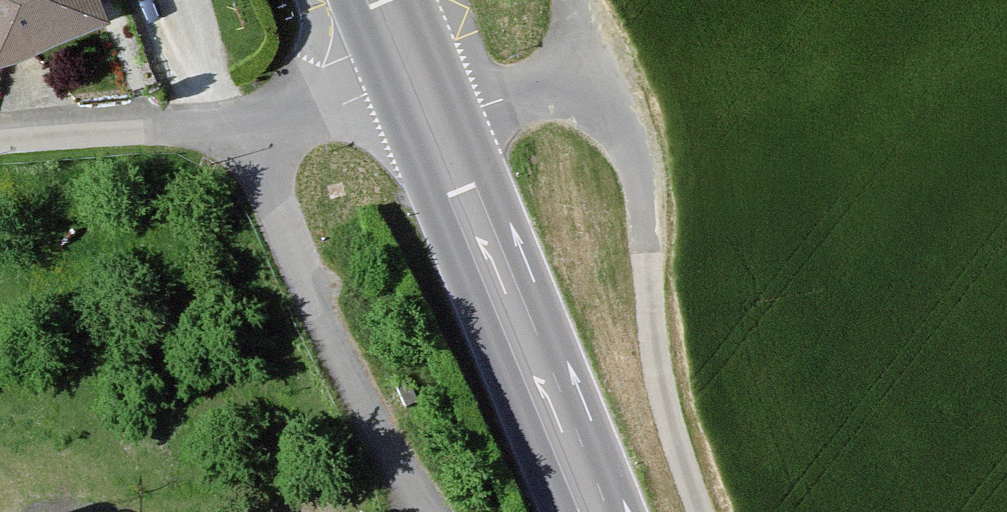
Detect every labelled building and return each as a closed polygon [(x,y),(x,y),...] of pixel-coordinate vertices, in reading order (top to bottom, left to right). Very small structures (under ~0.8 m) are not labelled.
[(107,11),(103,0),(0,0),(0,51),(107,11)]
